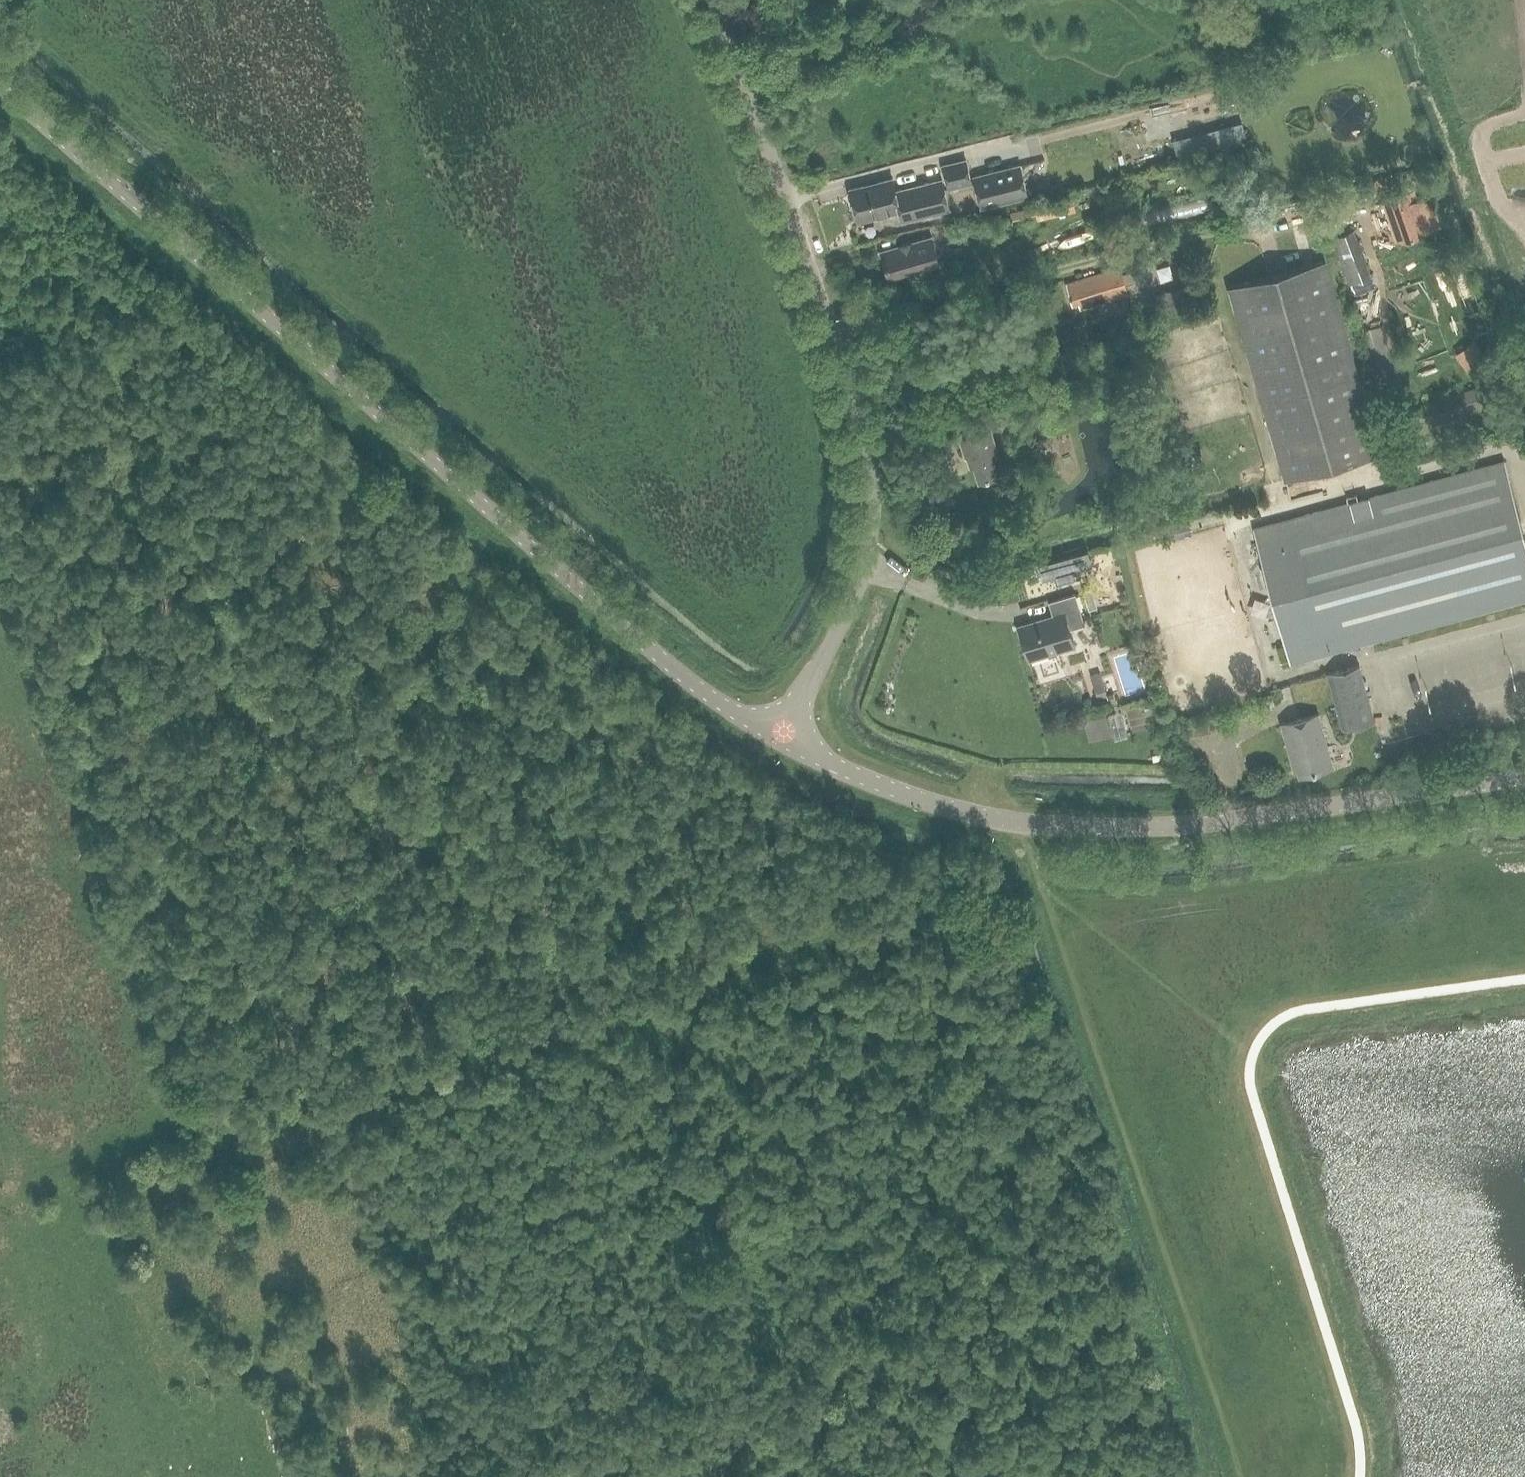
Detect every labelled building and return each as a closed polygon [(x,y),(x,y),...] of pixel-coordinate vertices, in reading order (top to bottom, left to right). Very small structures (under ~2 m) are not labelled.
[(948,190),(972,184),(966,159),(942,165),(948,190)] [(972,177),(980,210),(1028,198),(1020,165),(972,177)] [(855,211),(858,221),(900,211),(902,220),(950,209),(942,179),(896,190),(893,177),(850,188),(852,198),(850,202),(852,209),(855,211)] [(1414,191),(1383,202),(1396,239),(1403,236),(1405,242),(1429,233),(1428,230),(1441,225),(1431,196),(1418,201),(1414,191)] [(1350,283),(1372,275),(1355,229),(1333,238),(1350,283)] [(882,251),(889,277),(939,263),(932,237),(882,251)] [(1285,481),(1381,454),(1326,260),(1228,287),(1285,481)] [(1066,284),(1073,305),(1079,303),(1081,309),(1129,294),(1121,267),(1066,284)] [(1182,286),(1152,293),(1157,311),(1171,308),(1172,313),(1188,309),(1182,286)] [(1005,402),(982,409),(988,428),(1012,421),(1005,402)] [(979,480),(1004,472),(990,429),(960,439),(965,458),(967,457),(970,466),(974,465),(979,480)] [(1524,600),(1524,536),(1505,461),(1253,528),(1290,664),(1524,600)] [(1042,580),(1054,577),(1057,585),(1080,578),(1078,570),(1093,566),(1088,551),(1038,566),(1042,580)] [(1083,591),(1086,602),(1095,599),(1092,589),(1083,591)] [(1070,629),(1085,625),(1075,594),(1049,602),(1053,616),(1018,626),(1029,661),(1075,646),(1070,629)] [(1359,665),(1328,673),(1343,730),(1374,721),(1359,665)] [(1101,673),(1091,675),(1098,700),(1108,697),(1101,673)] [(1304,775),(1333,767),(1319,714),(1281,724),(1294,771),(1302,768),(1304,775)] [(991,901),(996,899),(1005,896),(1002,888),(988,892),(991,901)]
